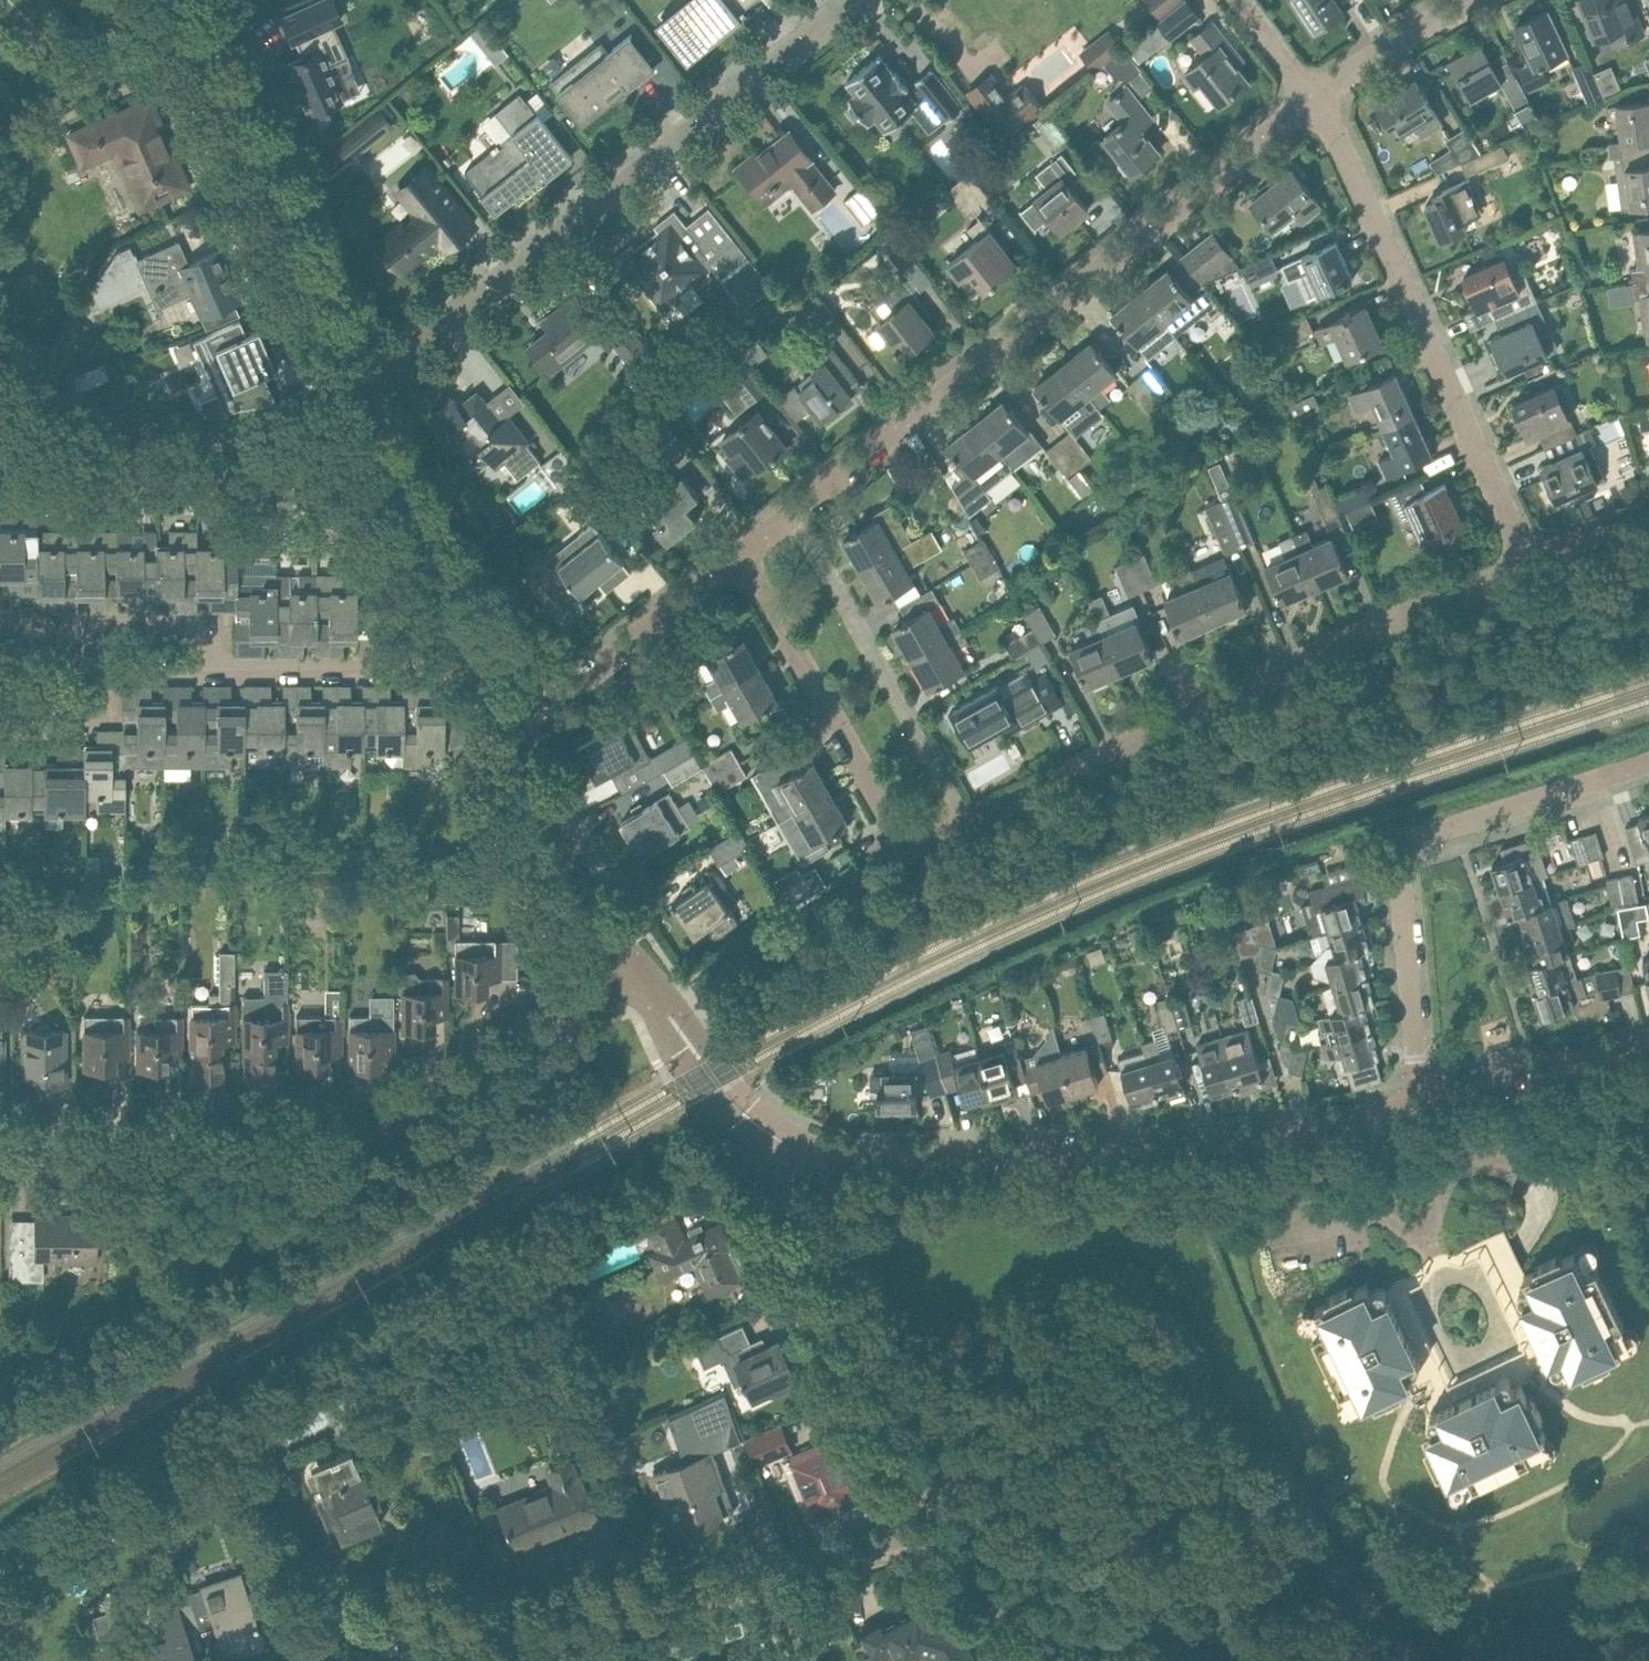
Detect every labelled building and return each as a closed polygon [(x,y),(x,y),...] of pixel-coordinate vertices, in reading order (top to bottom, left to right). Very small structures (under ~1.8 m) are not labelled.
[(294,79),(287,82),(295,98),(301,95),(310,115),(343,100),(327,66),(347,57),(331,23),(341,19),(332,0),(320,0),(281,18),(292,41),(294,40),(302,56),(286,63),(294,79)] [(730,1),(732,0),(684,0),(656,22),(688,62),(743,17),(730,1)] [(1160,22),(1127,48),(1138,62),(1171,36),(1172,37),(1199,15),(1187,0),(1186,0),(1185,1),(1162,19),(1159,21),(1160,22)] [(1184,0),(1147,0),(1162,19),(1185,1),(1184,0)] [(1314,30),(1343,11),(1342,10),(1336,0),(1294,0),(1314,30)] [(1566,7),(1572,22),(1586,17),(1595,37),(1610,31),(1615,44),(1623,40),(1644,32),(1631,0),(1580,0),(1580,2),(1566,7)] [(1523,51),(1527,59),(1528,63),(1518,68),(1529,91),(1550,80),(1542,62),(1567,51),(1547,9),(1516,24),(1528,49),(1523,51)] [(1227,55),(1235,49),(1213,22),(1192,38),(1206,56),(1186,72),(1195,85),(1202,80),(1220,103),(1237,90),(1236,88),(1242,83),(1243,84),(1248,81),(1227,55)] [(1112,32),(1093,47),(1105,62),(1124,47),(1112,32)] [(631,83),(655,64),(632,35),(631,33),(608,52),(600,42),(583,55),(591,65),(559,90),(583,121),(584,122),(629,87),(628,85),(630,84),(632,87),(634,86),(631,83)] [(1502,80),(1491,62),(1481,43),(1450,60),(1471,98),(1502,80)] [(1114,76),(1130,78),(1142,69),(1125,48),(1105,64),(1114,76)] [(963,106),(932,66),(916,78),(919,81),(910,88),(909,87),(910,86),(896,68),(895,69),(881,52),(847,78),(857,90),(850,96),(870,121),(876,115),(886,127),(920,101),(919,99),(927,92),(936,103),(934,105),(937,108),(939,107),(948,118),(963,106)] [(1508,58),(1494,66),(1502,80),(1508,93),(1528,131),(1543,125),(1522,85),(1508,58)] [(1604,97),(1587,59),(1572,66),(1589,104),(1604,97)] [(1604,93),(1621,86),(1613,68),(1597,74),(1604,93)] [(1009,93),(991,70),(965,91),(1003,139),(1042,108),(1022,83),(1009,93)] [(1441,121),(1415,80),(1378,103),(1397,133),(1415,121),(1422,133),(1441,121)] [(1134,121),(1147,111),(1127,87),(1108,102),(1123,122),(1104,136),(1133,172),(1159,152),(1134,121)] [(492,149),(465,170),(484,193),(483,194),(496,211),(543,175),(542,173),(541,173),(543,171),(544,172),(548,177),(574,156),(538,112),(537,113),(521,91),(496,111),(512,132),(499,143),(498,142),(491,147),(492,149)] [(141,208),(164,198),(184,189),(159,131),(163,129),(149,98),(69,133),(83,164),(115,150),(141,208)] [(1638,101),(1616,104),(1621,140),(1608,142),(1608,144),(1599,145),(1601,158),(1648,151),(1648,99),(1638,101)] [(1049,109),(1034,120),(1035,121),(1041,128),(1058,149),(1072,138),(1049,109)] [(380,111),(317,162),(327,175),(391,124),(380,111)] [(1460,162),(1461,162),(1482,152),(1465,127),(1446,139),(1460,162)] [(811,156),(804,148),(790,131),(758,157),(755,153),(737,167),(761,197),(789,174),(814,207),(835,190),(809,158),(811,156)] [(1482,152),(1461,162),(1467,175),(1508,156),(1502,143),(1482,152)] [(1028,205),(1020,211),(1035,229),(1051,216),(1061,229),(1088,207),(1069,183),(1081,173),(1063,150),(1057,156),(1036,172),(1049,188),(1045,191),(1028,205)] [(1617,180),(1621,206),(1648,203),(1648,151),(1601,158),(1603,167),(1615,165),(1617,180)] [(419,211),(382,242),(403,268),(441,237),(447,245),(461,234),(454,226),(467,216),(426,167),(400,189),(419,211)] [(1251,200),(1271,227),(1295,209),(1303,219),(1320,205),(1292,169),(1251,200)] [(952,186),(953,188),(952,189),(960,199),(961,198),(969,208),(989,192),(971,171),(952,186)] [(1440,240),(1466,228),(1462,220),(1479,212),(1465,180),(1442,190),(1445,196),(1425,205),(1440,240)] [(889,236),(894,232),(898,229),(863,185),(844,200),(863,224),(873,216),(889,236)] [(631,244),(612,259),(630,282),(636,277),(661,308),(663,306),(667,311),(683,298),(679,293),(692,283),(696,288),(712,275),(705,266),(736,241),(709,206),(687,224),(675,209),(654,225),(658,230),(650,237),(653,240),(646,245),(644,242),(635,249),(631,244)] [(988,231),(990,229),(980,218),(968,227),(977,239),(949,262),(962,278),(972,271),(985,287),(1014,264),(1003,250),(1005,249),(999,242),(998,243),(988,231)] [(1641,230),(1632,231),(1637,266),(1631,267),(1633,282),(1648,280),(1648,229),(1641,230)] [(902,270),(904,269),(916,259),(894,232),(889,236),(880,243),(902,270)] [(1234,269),(1241,266),(1231,254),(1213,232),(1183,256),(1204,282),(1234,269)] [(109,263),(98,279),(105,294),(123,286),(126,294),(146,285),(147,284),(146,282),(153,278),(154,281),(162,299),(190,287),(192,292),(208,327),(221,321),(237,314),(233,303),(239,300),(232,285),(234,284),(235,282),(235,280),(235,277),(234,275),(232,274),(230,274),(227,274),(224,275),(220,265),(222,264),(217,251),(196,259),(187,264),(176,240),(138,257),(135,252),(132,253),(129,245),(117,250),(112,258),(111,259),(112,262),(109,263)] [(1336,240),(1316,249),(1282,264),(1289,280),(1297,277),(1307,299),(1353,278),(1336,240)] [(1247,280),(1247,281),(1278,267),(1271,252),(1241,266),(1234,269),(1240,283),(1247,280)] [(1520,277),(1510,254),(1463,275),(1479,309),(1489,304),(1495,319),(1537,300),(1526,274),(1520,277)] [(750,258),(730,274),(723,280),(744,307),(766,290),(770,287),(772,285),(750,258)] [(1168,268),(1141,290),(1176,335),(1187,326),(1205,312),(1211,320),(1221,312),(1213,303),(1216,300),(1207,289),(1193,299),(1168,268)] [(909,300),(917,294),(909,284),(905,279),(883,296),(894,311),(879,323),(880,324),(904,354),(933,331),(909,300)] [(1633,282),(1635,298),(1639,297),(1644,332),(1648,331),(1648,280),(1633,282)] [(1141,290),(1113,312),(1127,330),(1138,344),(1148,357),(1164,344),(1176,335),(1141,290)] [(530,345),(543,362),(550,371),(605,328),(582,299),(569,309),(565,304),(543,322),(549,329),(530,345)] [(1507,372),(1527,363),(1556,350),(1546,327),(1537,330),(1526,306),(1538,300),(1537,300),(1495,319),(1502,333),(1491,337),(1507,372)] [(1366,306),(1346,315),(1317,328),(1322,341),(1337,334),(1347,358),(1382,342),(1366,306)] [(1314,330),(1307,315),(1280,328),(1287,343),(1314,330)] [(224,389),(196,401),(202,415),(225,416),(224,413),(233,409),(273,402),(261,374),(277,367),(270,350),(262,353),(262,352),(259,346),(263,344),(257,330),(245,335),(239,321),(202,336),(224,389)] [(635,332),(617,346),(637,371),(655,358),(635,332)] [(858,379),(824,336),(812,345),(824,361),(811,372),(816,377),(799,391),(794,384),(781,396),(798,418),(812,407),(822,419),(852,395),(847,388),(858,379)] [(1116,372),(1091,341),(1064,363),(1099,407),(1111,398),(1100,385),(1116,372)] [(748,363),(729,377),(748,402),(767,387),(748,363)] [(1036,385),(1076,435),(1104,413),(1099,407),(1064,363),(1036,385)] [(1140,375),(1161,401),(1173,391),(1152,365),(1140,375)] [(1395,372),(1375,381),(1349,393),(1357,410),(1372,403),(1384,427),(1414,413),(1395,372)] [(1149,410),(1161,401),(1140,375),(1128,384),(1149,410)] [(1589,426),(1576,432),(1564,407),(1572,403),(1562,381),(1513,402),(1529,437),(1539,432),(1545,446),(1589,427),(1589,426)] [(1314,391),(1283,405),(1290,420),(1321,406),(1314,391)] [(454,398),(431,417),(454,470),(474,461),(471,456),(483,447),(497,467),(506,461),(518,477),(541,459),(527,442),(529,440),(508,415),(501,420),(495,412),(486,401),(481,395),(463,409),(454,398)] [(1003,399),(976,421),(1012,467),(1042,442),(1030,428),(1028,430),(1003,399)] [(721,440),(731,453),(742,444),(761,468),(777,455),(776,454),(785,447),(786,448),(787,447),(758,411),(721,440)] [(1414,413),(1384,427),(1395,451),(1379,459),(1386,476),(1433,455),(1414,413)] [(682,437),(664,414),(638,435),(656,458),(682,437)] [(962,461),(944,474),(948,482),(964,509),(968,514),(988,497),(983,490),(999,476),(1012,467),(976,421),(948,443),(962,461)] [(1070,430),(1058,440),(1079,466),(1091,456),(1070,430)] [(1552,461),(1541,465),(1557,499),(1598,482),(1598,481),(1605,478),(1589,444),(1582,430),(1545,446),(1552,461)] [(25,433),(3,433),(3,443),(25,443),(25,433)] [(1079,466),(1058,440),(1045,450),(1066,476),(1079,466)] [(564,493),(585,477),(562,448),(541,464),(564,493)] [(1218,462),(1209,466),(1222,497),(1232,493),(1218,462)] [(1079,470),(1068,478),(1082,496),(1093,488),(1079,470)] [(699,495),(682,474),(645,504),(659,522),(655,525),(668,542),(698,518),(687,504),(699,495)] [(514,515),(545,494),(534,477),(503,498),(514,515)] [(1421,477),(1389,491),(1401,519),(1411,515),(1423,542),(1463,523),(1445,483),(1427,491),(1421,477)] [(590,480),(571,494),(590,518),(609,504),(590,480)] [(948,482),(935,490),(950,517),(964,509),(948,482)] [(1340,513),(1333,499),(1326,484),(1311,490),(1325,520),(1340,513)] [(1333,499),(1340,513),(1370,499),(1364,485),(1333,499)] [(1220,500),(1240,547),(1254,541),(1234,494),(1220,500)] [(1240,547),(1220,500),(1206,506),(1226,553),(1240,547)] [(852,533),(844,538),(861,568),(911,540),(904,527),(891,505),(875,514),(878,519),(857,530),(856,529),(852,532),(852,533)] [(9,575),(9,593),(37,593),(37,531),(37,529),(37,515),(0,514),(0,575),(9,575)] [(575,551),(539,579),(563,609),(598,582),(605,591),(605,592),(632,571),(593,522),(568,542),(575,551)] [(1348,572),(1332,536),(1313,544),(1306,528),(1293,534),(1315,587),(1348,572)] [(49,611),(54,611),(77,611),(77,529),(37,529),(37,531),(37,593),(49,593),(49,611)] [(104,567),(116,567),(117,567),(116,529),(77,529),(77,611),(77,593),(89,593),(89,611),(116,611),(116,577),(104,577),(104,567)] [(156,610),(156,548),(156,529),(116,529),(117,567),(116,567),(116,577),(116,611),(117,611),(117,593),(129,593),(129,611),(156,610)] [(235,610),(235,529),(212,530),(212,548),(196,548),(196,531),(196,567),(196,577),(196,610),(197,610),(197,593),(209,593),(209,610),(235,610)] [(236,529),(235,529),(235,610),(235,655),(263,655),(263,637),(275,637),(275,655),(276,655),(275,573),(263,573),(263,575),(236,575),(236,529)] [(911,540),(861,568),(879,599),(898,588),(913,580),(905,567),(941,547),(930,529),(911,540)] [(170,548),(156,548),(156,610),(157,610),(157,593),(169,593),(169,610),(196,610),(196,577),(184,577),(184,567),(196,567),(196,531),(170,531),(170,548)] [(1293,534),(1279,540),(1286,556),(1267,564),(1283,601),(1315,587),(1293,534)] [(983,539),(963,550),(971,565),(991,553),(983,539)] [(1129,558),(1143,589),(1157,583),(1144,552),(1129,558)] [(999,567),(991,553),(962,570),(970,584),(999,567)] [(1206,562),(1191,568),(1214,621),(1247,607),(1238,586),(1231,570),(1224,554),(1206,562)] [(1143,589),(1129,558),(1115,565),(1128,595),(1143,589)] [(1185,590),(1166,598),(1173,614),(1182,635),(1214,621),(1191,568),(1179,574),(1185,590)] [(276,655),(303,655),(303,637),(315,637),(315,654),(316,654),(315,575),(315,573),(298,574),(298,593),(290,593),(290,574),(275,573),(276,655)] [(321,575),(315,575),(315,610),(329,610),(329,621),(315,621),(316,654),(343,654),(343,637),(356,637),(356,611),(356,609),(356,592),(343,592),(343,575),(321,575)] [(1137,621),(1140,619),(1133,603),(1097,619),(1120,671),(1152,657),(1137,621)] [(1034,627),(1042,642),(1056,634),(1040,605),(1025,613),(1034,627)] [(928,607),(894,626),(912,657),(960,629),(953,616),(938,624),(928,607)] [(1072,649),(1087,685),(1120,671),(1097,619),(1084,624),(1091,640),(1072,649)] [(1013,658),(1042,642),(1034,627),(1005,644),(1013,658)] [(943,681),(942,680),(963,668),(953,651),(968,642),(960,629),(912,657),(929,688),(938,683),(939,684),(943,681)] [(704,684),(711,697),(760,669),(743,638),(734,643),(734,641),(729,644),(730,645),(708,657),(719,675),(704,684)] [(778,699),(760,669),(711,697),(718,710),(733,701),(743,719),(778,699)] [(1062,702),(1046,673),(1004,696),(998,684),(952,710),(971,743),(1015,718),(1020,726),(1062,702)] [(283,718),(296,718),(296,728),(283,728),(283,765),(323,765),(323,685),(322,685),(322,703),(310,703),(310,686),(283,686),(283,718)] [(323,685),(323,765),(351,765),(351,747),(363,747),(363,685),(362,685),(362,703),(350,703),(350,685),(323,685)] [(403,765),(403,745),(403,728),(403,719),(403,685),(402,685),(402,703),(390,703),(390,685),(363,685),(363,747),(385,747),(385,757),(392,764),(402,764),(402,765),(403,765)] [(403,685),(403,719),(416,719),(416,728),(403,728),(403,745),(403,765),(430,765),(430,747),(443,747),(443,703),(430,703),(430,685),(403,685)] [(123,686),(123,730),(124,730),(124,809),(124,766),(164,765),(164,728),(164,719),(164,686),(163,686),(163,704),(151,704),(151,686),(123,686)] [(164,765),(191,765),(204,765),(203,686),(203,703),(191,703),(191,686),(164,686),(164,719),(176,719),(176,729),(164,728),(164,765)] [(204,765),(231,765),(231,748),(244,748),(243,686),(243,703),(231,703),(231,686),(203,686),(204,765)] [(283,765),(283,728),(283,718),(283,686),(282,686),(282,704),(270,704),(270,686),(243,686),(244,748),(283,748),(283,765)] [(597,779),(621,767),(624,773),(649,760),(627,719),(579,744),(597,779)] [(124,730),(123,730),(96,730),(97,748),(84,748),(84,809),(84,792),(96,792),(96,809),(124,809),(124,730)] [(649,760),(624,773),(631,788),(665,769),(695,752),(687,737),(657,755),(649,759),(649,760)] [(704,766),(710,777),(740,760),(732,747),(703,764),(704,766)] [(44,748),(17,748),(17,766),(5,766),(5,748),(4,748),(4,827),(5,827),(5,809),(44,809),(44,748)] [(45,748),(44,748),(44,809),(63,809),(84,809),(84,748),(57,748),(57,765),(45,765),(45,748)] [(695,752),(665,769),(673,784),(704,766),(703,764),(695,752)] [(740,760),(710,777),(718,791),(748,774),(740,760)] [(830,791),(813,760),(778,780),(788,797),(773,806),(781,819),(830,791)] [(781,819),(779,820),(780,822),(782,821),(805,860),(803,862),(803,863),(831,847),(830,846),(829,846),(824,836),(835,829),(836,830),(840,828),(839,827),(848,822),(830,791),(781,819)] [(691,826),(670,792),(621,822),(641,856),(691,826)] [(1625,826),(1635,855),(1648,851),(1648,813),(1638,817),(1639,821),(1625,826)] [(740,830),(709,848),(719,865),(720,864),(736,855),(750,847),(740,830)] [(1591,859),(1604,855),(1596,830),(1583,834),(1591,859)] [(1583,834),(1570,839),(1578,864),(1591,859),(1583,834)] [(1505,860),(1492,864),(1500,890),(1544,875),(1548,874),(1536,836),(1501,847),(1505,860)] [(1322,867),(1319,857),(1298,864),(1301,874),(1322,867)] [(690,891),(672,904),(695,936),(711,925),(718,935),(738,921),(731,911),(733,910),(730,906),(728,907),(718,892),(717,891),(727,883),(718,872),(708,878),(690,891)] [(1633,873),(1619,876),(1625,902),(1629,901),(1638,899),(1638,897),(1633,873)] [(1312,902),(1300,906),(1310,936),(1328,931),(1362,920),(1357,903),(1368,900),(1360,875),(1354,877),(1339,881),(1326,885),(1309,891),(1312,902)] [(1544,875),(1500,890),(1509,916),(1542,905),(1541,904),(1552,900),(1544,875)] [(1625,902),(1619,876),(1606,878),(1612,904),(1625,902)] [(779,877),(770,882),(785,909),(814,893),(814,892),(805,878),(786,889),(779,877)] [(1563,925),(1569,923),(1575,921),(1567,896),(1552,900),(1541,904),(1542,905),(1509,916),(1513,915),(1515,922),(1511,923),(1517,940),(1563,925)] [(1645,901),(1646,902),(1639,903),(1630,905),(1618,907),(1623,936),(1640,933),(1637,918),(1648,916),(1648,917),(1648,900),(1645,901)] [(1328,931),(1310,936),(1315,949),(1322,950),(1316,957),(1312,962),(1312,963),(1324,959),(1324,960),(1374,944),(1371,933),(1374,927),(1362,921),(1362,920),(1328,931)] [(1565,940),(1573,937),(1569,923),(1563,925),(1517,940),(1517,941),(1521,940),(1524,947),(1519,949),(1525,966),(1558,955),(1558,956),(1569,953),(1569,951),(1565,940)] [(1258,943),(1253,925),(1232,931),(1240,957),(1264,950),(1265,945),(1258,943)] [(486,978),(499,978),(500,940),(456,940),(455,940),(455,991),(486,991),(486,978)] [(1330,978),(1332,985),(1371,973),(1370,968),(1374,959),(1370,947),(1374,946),(1374,944),(1324,960),(1324,959),(1312,963),(1315,974),(1330,978)] [(1272,972),(1272,971),(1277,947),(1265,945),(1264,950),(1259,969),(1272,972)] [(207,1003),(190,1003),(190,1016),(190,1032),(190,1054),(190,1076),(194,1076),(197,1078),(203,1078),(206,1076),(221,1075),(221,1054),(221,1040),(234,1040),(234,1018),(234,1003),(234,951),(219,951),(219,954),(215,954),(215,982),(219,982),(219,994),(209,994),(209,1003),(207,1003)] [(1566,981),(1578,977),(1569,953),(1558,956),(1558,955),(1525,966),(1533,992),(1566,981)] [(1617,967),(1622,992),(1635,990),(1629,964),(1617,967)] [(1603,970),(1596,971),(1601,997),(1608,995),(1622,992),(1617,967),(1603,970)] [(264,996),(243,996),(243,1017),(243,1032),(243,1054),(243,1075),(274,1075),(274,1054),(274,1040),(287,1040),(287,1018),(287,1003),(287,969),(278,969),(278,979),(264,979),(264,996)] [(399,991),(402,991),(402,1029),(433,1029),(433,1015),(446,1015),(446,977),(420,977),(414,971),(405,971),(399,977),(399,991)] [(1371,973),(1332,985),(1323,988),(1329,1012),(1330,1013),(1330,1014),(1375,1000),(1367,974),(1371,973)] [(1572,998),(1587,993),(1581,976),(1578,977),(1566,981),(1533,992),(1542,1017),(1575,1006),(1572,998)] [(1269,985),(1266,995),(1279,998),(1279,995),(1281,988),(1269,985)] [(325,1015),(296,1015),(296,1067),(327,1067),(327,1053),(341,1053),(341,989),(325,988),(325,1015)] [(1192,1024),(1184,998),(1182,992),(1169,996),(1179,1028),(1192,1024)] [(1258,1019),(1251,994),(1238,998),(1246,1022),(1258,1019)] [(1279,998),(1266,995),(1271,1012),(1275,1013),(1279,998)] [(1274,1020),(1287,1022),(1292,998),(1279,995),(1279,998),(1275,1013),(1274,1020)] [(1166,1032),(1179,1028),(1169,996),(1157,999),(1166,1032)] [(380,1053),(394,1053),(393,1015),(393,997),(384,997),(384,1015),(349,1015),(349,1067),(380,1067),(380,1053)] [(1375,1000),(1330,1014),(1330,1013),(1318,1017),(1322,1030),(1325,1029),(1328,1042),(1372,1029),(1375,1022),(1379,1013),(1375,1000)] [(1091,1015),(1099,1040),(1112,1036),(1104,1011),(1091,1015)] [(128,1016),(84,1016),(84,1045),(84,1067),(115,1067),(115,1054),(128,1054),(128,1032),(128,1016)] [(154,1017),(137,1017),(137,1045),(137,1067),(168,1067),(168,1054),(181,1054),(181,1032),(181,1017),(154,1017)] [(1287,1022),(1274,1020),(1279,1038),(1283,1038),(1283,1037),(1287,1022)] [(66,1085),(66,1030),(51,1031),(50,1028),(50,1026),(48,1025),(47,1024),(46,1023),(44,1023),(42,1023),(40,1023),(38,1024),(37,1025),(36,1027),(35,1029),(35,1031),(22,1031),(22,1079),(51,1079),(51,1085),(66,1085)] [(883,1072),(872,1072),(872,1088),(876,1088),(876,1089),(878,1089),(879,1107),(917,1107),(917,1088),(928,1088),(930,1095),(947,1089),(936,1053),(927,1024),(910,1029),(919,1058),(923,1071),(905,1071),(883,1072)] [(1076,1101),(1053,1024),(1051,1025),(1045,1032),(1047,1037),(1033,1053),(1021,1057),(1028,1078),(1027,1078),(1031,1092),(1044,1088),(1048,1100),(1061,1095),(1064,1105),(1076,1101)] [(1062,1054),(1053,1024),(1076,1101),(1088,1097),(1085,1088),(1098,1084),(1095,1072),(1108,1069),(1099,1042),(1062,1054)] [(1248,1026),(1221,1034),(1237,1086),(1238,1086),(1239,1092),(1266,1085),(1258,1058),(1257,1057),(1254,1044),(1248,1026)] [(1380,1055),(1372,1029),(1328,1042),(1322,1044),(1326,1058),(1343,1053),(1353,1088),(1382,1079),(1375,1056),(1380,1055)] [(1237,1086),(1221,1034),(1196,1042),(1212,1094),(1237,1086)] [(1156,1037),(1142,1041),(1144,1050),(1158,1094),(1168,1091),(1170,1097),(1185,1092),(1183,1086),(1182,1080),(1188,1078),(1180,1050),(1173,1052),(1161,1056),(1156,1037)] [(1283,1038),(1281,1046),(1294,1049),(1295,1045),(1296,1040),(1283,1037),(1283,1038)] [(1028,1078),(1021,1057),(1016,1039),(1001,1043),(1003,1049),(979,1056),(992,1102),(1002,1099),(1003,1102),(1021,1103),(1015,1082),(1027,1078),(1028,1078)] [(1295,1045),(1294,1049),(1290,1064),(1288,1071),(1302,1074),(1308,1048),(1295,1045)] [(1294,1049),(1281,1046),(1286,1063),(1290,1064),(1294,1049)] [(954,1064),(950,1048),(936,1053),(947,1089),(960,1085),(965,1102),(979,1098),(982,1106),(992,1102),(979,1056),(954,1064)] [(1121,1057),(1118,1058),(1121,1068),(1125,1081),(1131,1102),(1141,1099),(1143,1105),(1158,1101),(1157,1094),(1158,1094),(1144,1050),(1121,1057)] [(749,1276),(743,1263),(744,1259),(744,1254),(741,1251),(737,1250),(734,1243),(733,1243),(733,1245),(730,1246),(720,1223),(685,1239),(669,1204),(670,1204),(670,1203),(650,1212),(644,1214),(649,1227),(650,1226),(661,1250),(653,1253),(664,1277),(697,1262),(711,1293),(749,1276)] [(34,1218),(34,1240),(34,1259),(57,1259),(57,1262),(96,1262),(97,1214),(67,1214),(67,1218),(34,1218)] [(1454,1253),(1451,1252),(1451,1254),(1454,1255),(1503,1232),(1528,1285),(1526,1286),(1525,1286),(1522,1286),(1520,1287),(1519,1288),(1518,1290),(1517,1291),(1517,1293),(1518,1294),(1518,1296),(1520,1297),(1521,1298),(1522,1298),(1523,1301),(1521,1302),(1529,1319),(1525,1321),(1536,1343),(1540,1342),(1548,1359),(1550,1358),(1551,1361),(1551,1362),(1551,1363),(1551,1365),(1552,1366),(1554,1368),(1555,1369),(1558,1370),(1560,1369),(1562,1368),(1563,1367),(1564,1365),(1565,1364),(1570,1374),(1582,1368),(1584,1373),(1613,1359),(1611,1356),(1623,1350),(1622,1348),(1625,1346),(1627,1347),(1635,1347),(1637,1345),(1640,1339),(1639,1335),(1636,1330),(1630,1328),(1626,1329),(1594,1261),(1595,1261),(1596,1259),(1597,1258),(1598,1257),(1598,1255),(1599,1254),(1599,1252),(1599,1250),(1598,1249),(1598,1247),(1597,1246),(1595,1244),(1593,1243),(1591,1242),(1589,1242),(1587,1242),(1585,1242),(1583,1244),(1581,1245),(1580,1247),(1579,1248),(1578,1249),(1563,1257),(1561,1253),(1533,1266),(1535,1270),(1525,1274),(1503,1229),(1454,1253)] [(25,1256),(9,1256),(10,1279),(34,1279),(43,1279),(43,1259),(34,1259),(25,1259),(25,1256)] [(1409,1371),(1411,1370),(1413,1371),(1414,1371),(1416,1370),(1417,1369),(1418,1369),(1418,1368),(1419,1367),(1419,1366),(1419,1365),(1419,1364),(1419,1363),(1419,1362),(1418,1361),(1418,1360),(1417,1359),(1415,1358),(1414,1355),(1415,1355),(1407,1337),(1411,1335),(1401,1313),(1397,1315),(1388,1298),(1387,1298),(1386,1296),(1386,1295),(1386,1294),(1386,1292),(1385,1291),(1385,1290),(1384,1289),(1383,1289),(1420,1271),(1422,1268),(1420,1267),(1419,1270),(1381,1287),(1379,1287),(1378,1287),(1376,1288),(1375,1289),(1374,1289),(1373,1290),(1373,1291),(1371,1292),(1366,1283),(1354,1288),(1353,1284),(1325,1297),(1327,1301),(1312,1309),(1310,1308),(1308,1308),(1306,1308),(1305,1308),(1303,1309),(1301,1310),(1300,1311),(1299,1312),(1298,1314),(1297,1315),(1297,1317),(1297,1319),(1297,1320),(1298,1322),(1298,1324),(1299,1325),(1301,1326),(1302,1327),(1304,1328),(1305,1329),(1307,1329),(1309,1329),(1311,1328),(1321,1350),(1343,1396),(1340,1398),(1339,1401),(1338,1403),(1339,1406),(1340,1408),(1341,1410),(1343,1412),(1346,1413),(1349,1414),(1351,1413),(1354,1412),(1356,1410),(1357,1408),(1358,1406),(1361,1405),(1362,1407),(1374,1401),(1375,1404),(1403,1391),(1401,1387),(1413,1381),(1409,1371)] [(742,1323),(695,1345),(705,1366),(721,1358),(722,1360),(726,1359),(736,1381),(743,1378),(745,1381),(747,1380),(754,1396),(781,1384),(782,1387),(793,1382),(792,1379),(796,1377),(780,1340),(755,1352),(742,1323)] [(1513,1387),(1511,1386),(1511,1385),(1511,1384),(1511,1383),(1511,1382),(1510,1381),(1510,1380),(1509,1379),(1507,1378),(1506,1377),(1505,1377),(1503,1377),(1501,1378),(1500,1379),(1499,1380),(1499,1381),(1498,1381),(1495,1383),(1495,1381),(1477,1389),(1475,1385),(1453,1396),(1455,1400),(1438,1408),(1438,1410),(1436,1411),(1435,1411),(1434,1411),(1432,1411),(1430,1412),(1428,1414),(1428,1415),(1427,1416),(1427,1417),(1427,1418),(1427,1419),(1428,1420),(1428,1421),(1429,1422),(1430,1422),(1432,1423),(1432,1425),(1423,1430),(1429,1442),(1425,1444),(1438,1471),(1441,1470),(1447,1482),(1449,1481),(1450,1483),(1449,1487),(1449,1490),(1451,1493),(1454,1495),(1457,1497),(1460,1497),(1462,1496),(1465,1495),(1468,1492),(1468,1489),(1468,1487),(1468,1485),(1535,1453),(1538,1456),(1541,1457),(1544,1458),(1547,1457),(1550,1456),(1552,1453),(1553,1450),(1554,1447),(1553,1444),(1551,1441),(1548,1439),(1546,1439),(1544,1435),(1546,1434),(1540,1422),(1544,1421),(1531,1393),(1527,1395),(1521,1383),(1513,1387)] [(692,1457),(652,1470),(661,1493),(657,1494),(664,1512),(667,1510),(667,1512),(674,1531),(686,1527),(687,1531),(689,1531),(688,1527),(718,1515),(720,1520),(722,1519),(720,1515),(734,1510),(711,1449),(743,1436),(725,1391),(663,1417),(679,1459),(691,1455),(692,1457)] [(756,1463),(791,1448),(781,1424),(746,1439),(756,1463)] [(809,1520),(866,1496),(840,1435),(783,1459),(809,1520)] [(336,1455),(310,1465),(321,1493),(333,1521),(340,1539),(381,1523),(373,1505),(380,1502),(372,1482),(368,1473),(362,1475),(355,1459),(351,1449),(336,1455)] [(561,1482),(497,1507),(513,1548),(570,1525),(572,1530),(597,1520),(579,1475),(578,1475),(572,1461),(556,1468),(561,1482)] [(104,1518),(100,1502),(84,1506),(88,1522),(104,1518)] [(129,1623),(135,1622),(131,1608),(126,1610),(118,1582),(110,1585),(108,1579),(115,1576),(109,1559),(90,1565),(96,1581),(98,1588),(106,1611),(91,1616),(100,1644),(86,1649),(89,1660),(122,1660),(117,1643),(133,1639),(129,1623)] [(254,1615),(247,1595),(226,1601),(221,1587),(214,1589),(212,1583),(204,1586),(204,1587),(189,1592),(192,1601),(206,1638),(219,1634),(225,1652),(241,1646),(240,1642),(260,1636),(254,1615)] [(192,1601),(178,1605),(178,1604),(169,1607),(171,1614),(163,1616),(170,1637),(149,1643),(154,1658),(155,1660),(195,1660),(189,1644),(206,1638),(192,1601)] [(960,1621),(954,1619),(947,1622),(929,1617),(926,1610),(919,1608),(885,1625),(883,1621),(884,1620),(883,1619),(862,1630),(874,1653),(892,1643),(901,1659),(922,1648),(934,1652),(938,1660),(981,1660),(960,1621)] [(723,1660),(749,1660),(747,1654),(745,1654),(744,1650),(728,1655),(729,1659),(723,1660)]
